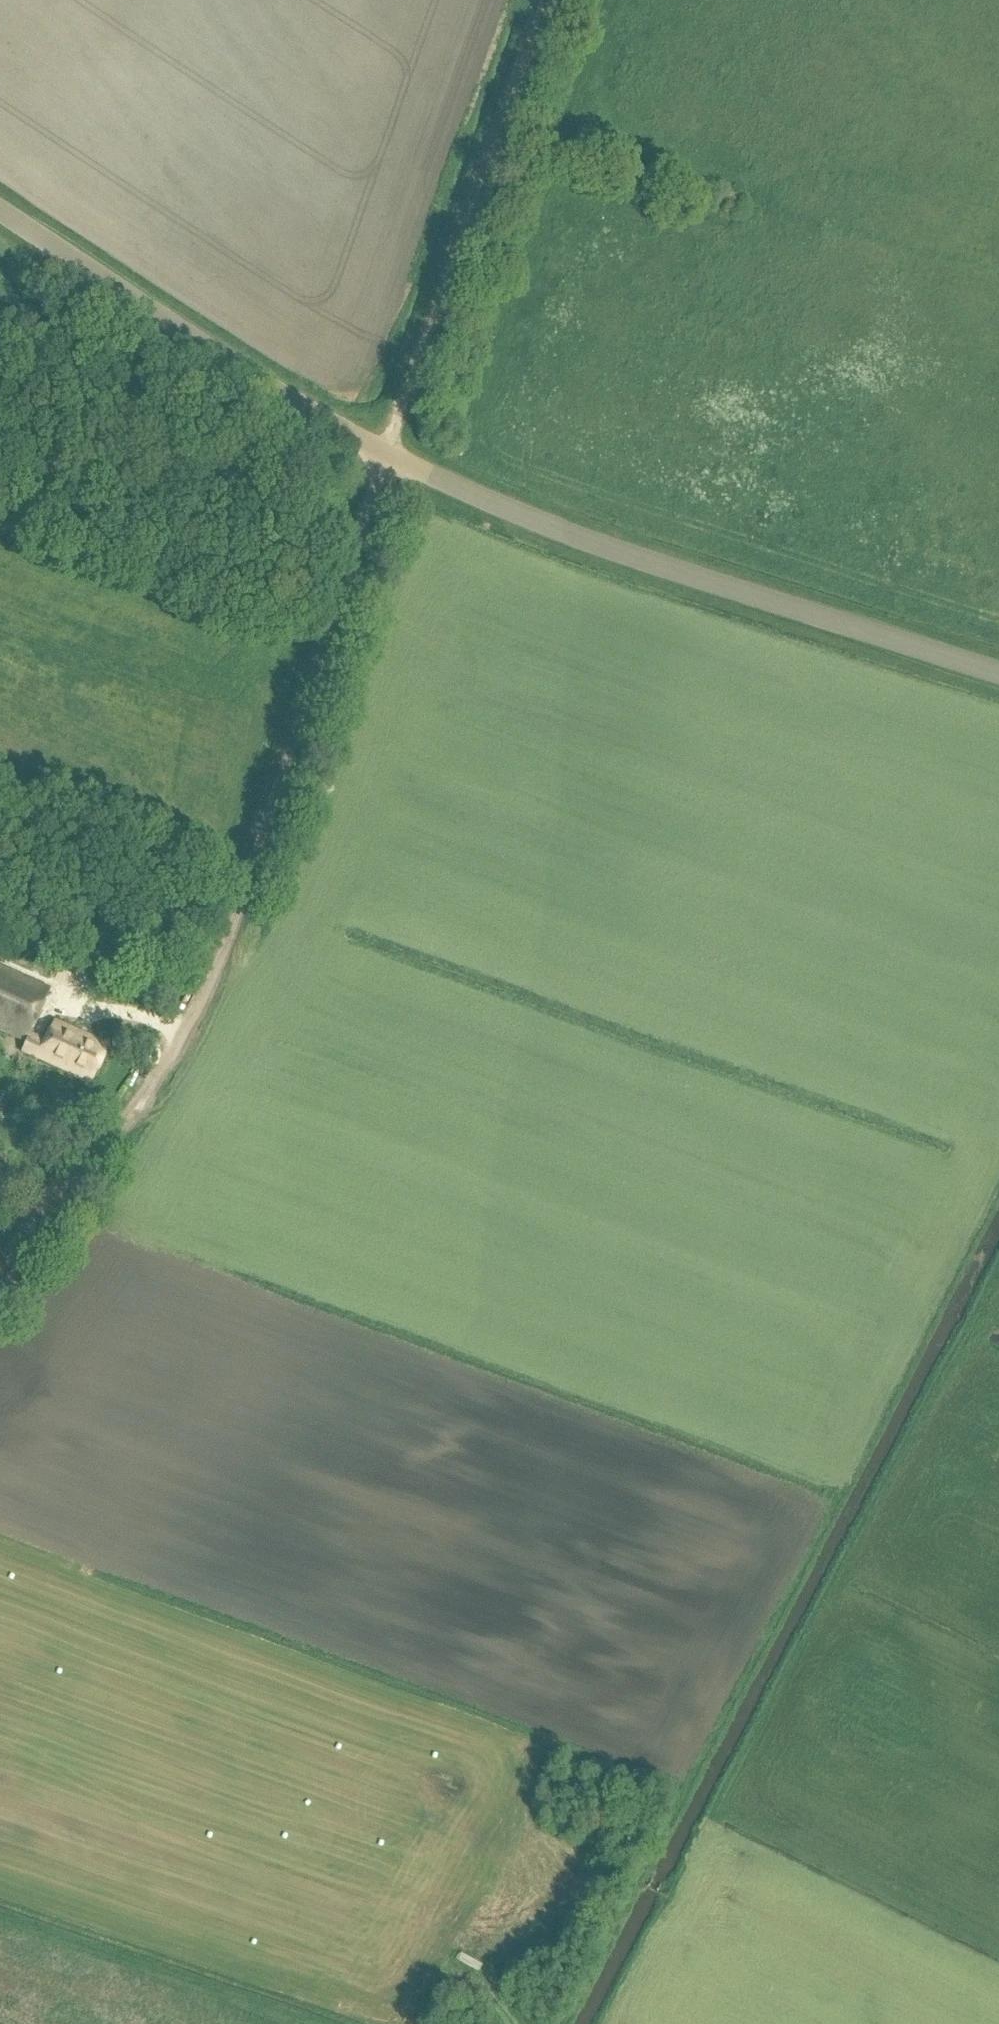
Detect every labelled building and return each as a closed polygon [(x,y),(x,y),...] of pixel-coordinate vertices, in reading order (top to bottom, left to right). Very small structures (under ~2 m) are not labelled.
[(92,1084),(108,1048),(54,1023),(45,1043),(30,1037),(50,993),(0,970),(0,1032),(26,1044),(22,1053),(92,1084)]
